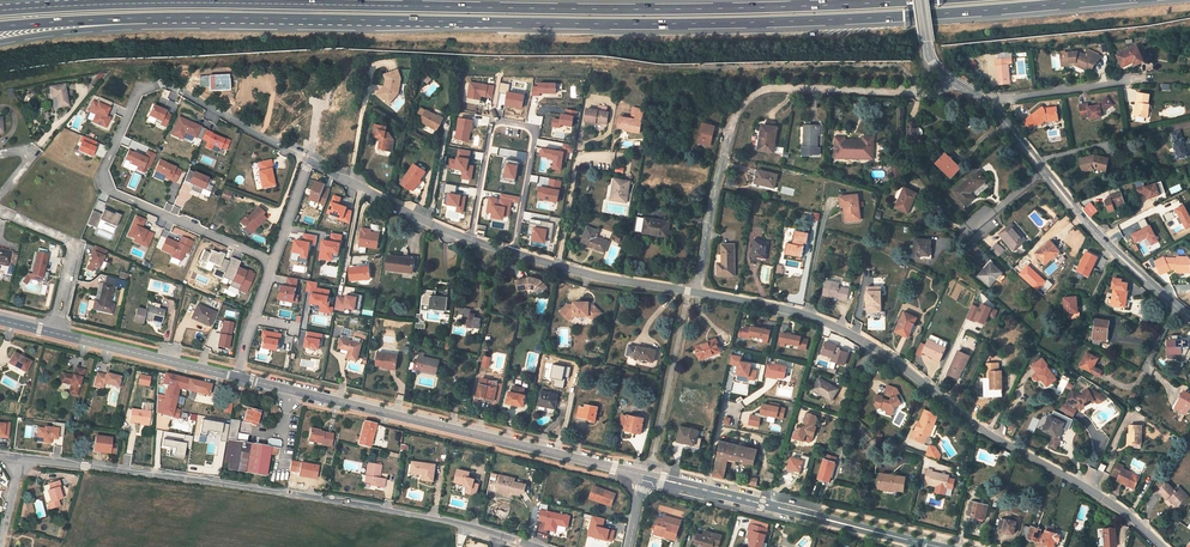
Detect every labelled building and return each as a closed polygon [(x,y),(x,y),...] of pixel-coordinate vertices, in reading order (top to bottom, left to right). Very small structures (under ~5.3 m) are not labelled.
[(1144,61),(1136,46),(1117,56),(1121,65),(1132,60),(1133,63),(1134,66),(1144,61)] [(1075,62),(1078,64),(1078,66),(1085,69),(1085,68),(1091,70),(1093,66),(1101,57),(1087,50),(1085,55),(1077,51),(1077,52),(1062,53),(1063,66),(1069,65),(1069,63),(1075,62)] [(1009,80),(1008,64),(1013,64),(1012,58),(996,60),(996,66),(998,80),(998,81),(998,85),(1010,83),(1009,80)] [(408,68),(398,69),(387,74),(389,80),(388,89),(381,98),(390,105),(398,95),(399,91),(400,91),(402,82),(406,83),(408,68)] [(386,80),(384,88),(378,95),(381,98),(388,89),(389,80),(387,74),(384,75),(386,80)] [(495,86),(471,82),(468,100),(481,102),(482,97),(493,98),(495,86)] [(557,84),(539,84),(539,94),(557,94),(557,84)] [(64,85),(50,87),(52,97),(55,97),(58,107),(68,106),(64,85)] [(1137,93),(1136,103),(1139,104),(1138,109),(1135,109),(1134,116),(1148,118),(1150,105),(1149,104),(1150,95),(1137,93)] [(112,103),(99,97),(97,103),(93,102),(89,111),(96,114),(93,122),(106,127),(109,119),(106,118),(112,103)] [(1099,105),(1088,107),(1088,104),(1079,105),(1081,117),(1089,116),(1090,118),(1097,117),(1097,114),(1100,113),(1102,113),(1112,105),(1106,97),(1099,103),(1099,105)] [(166,111),(153,106),(148,116),(161,121),(160,124),(166,126),(170,115),(165,113),(166,111)] [(1046,119),(1051,118),(1052,121),(1058,120),(1056,107),(1044,109),(1043,107),(1028,118),(1034,126),(1038,123),(1039,125),(1046,119)] [(561,120),(554,118),(552,127),(561,128),(562,125),(573,127),(574,123),(577,124),(579,111),(566,109),(565,115),(562,115),(561,120)] [(598,111),(587,109),(585,122),(596,124),(596,122),(600,122),(607,123),(608,113),(607,112),(598,111)] [(619,128),(630,130),(629,132),(639,133),(642,121),(643,111),(633,109),(631,119),(621,117),(619,128)] [(421,122),(438,131),(444,120),(427,111),(421,122)] [(206,129),(179,117),(172,134),(182,139),(185,133),(202,140),(202,139),(206,131),(206,129)] [(473,121),(459,118),(455,140),(470,143),(473,121)] [(1034,126),(1028,118),(1025,121),(1031,128),(1034,126)] [(917,122),(909,122),(908,138),(919,144),(922,138),(916,134),(917,122)] [(715,126),(703,124),(698,143),(710,146),(715,126)] [(394,141),(389,133),(386,132),(387,127),(374,125),(372,137),(385,139),(384,142),(382,142),(379,144),(378,151),(386,152),(386,148),(392,149),(394,141)] [(820,126),(808,125),(808,130),(805,130),(804,147),(802,147),(802,155),(811,156),(812,155),(819,155),(819,148),(817,148),(817,136),(820,136),(820,126)] [(763,132),(762,144),(759,144),(758,150),(773,152),(777,128),(774,128),(766,126),(762,126),(761,131),(763,132)] [(214,134),(206,131),(202,139),(208,141),(206,147),(211,149),(213,145),(220,148),(221,148),(226,150),(230,141),(223,138),(222,139),(213,135),(214,134)] [(1174,143),(1173,143),(1178,159),(1189,156),(1184,140),(1183,140),(1180,131),(1172,134),(1174,143)] [(96,142),(82,136),(80,142),(82,142),(78,150),(92,156),(95,148),(94,147),(96,142)] [(834,159),(873,160),(874,138),(863,137),(863,141),(845,141),(845,138),(835,138),(834,159)] [(471,151),(459,149),(455,169),(463,171),(462,178),(472,180),(475,166),(468,165),(471,151)] [(565,153),(542,149),(541,158),(554,160),(552,169),(562,171),(565,153)] [(145,158),(129,152),(125,160),(129,161),(129,163),(138,167),(137,170),(142,172),(142,171),(145,172),(146,170),(145,169),(146,167),(149,169),(155,155),(147,152),(145,158)] [(960,169),(945,154),(937,163),(951,178),(960,169)] [(1095,155),(1081,159),(1084,171),(1095,168),(1105,171),(1108,159),(1095,155)] [(180,171),(160,160),(155,171),(167,177),(166,179),(175,183),(180,171)] [(519,162),(506,160),(505,169),(503,169),(502,174),(506,175),(505,181),(516,182),(519,162)] [(274,187),(271,170),(273,170),(272,161),(260,163),(261,172),(259,173),(262,189),(274,187)] [(427,174),(414,165),(413,164),(401,184),(410,191),(411,189),(414,184),(420,183),(422,183),(427,174)] [(900,168),(892,167),(891,183),(900,175),(900,168)] [(777,175),(758,170),(755,183),(774,188),(777,175)] [(189,171),(184,181),(193,185),(191,190),(200,194),(202,189),(210,192),(213,187),(209,185),(211,180),(189,171)] [(985,181),(977,172),(954,192),(965,206),(974,199),(970,193),(985,181)] [(562,181),(550,179),(549,188),(540,187),(537,199),(558,203),(562,181)] [(630,181),(615,179),(612,200),(627,202),(630,181)] [(324,184),(316,181),(310,199),(325,204),(330,189),(323,187),(324,184)] [(457,186),(446,184),(444,194),(447,194),(445,205),(457,207),(456,211),(464,213),(465,206),(460,205),(462,196),(456,194),(457,186)] [(1144,186),(1135,189),(1138,197),(1146,195),(1148,199),(1160,196),(1158,189),(1156,184),(1144,188),(1144,186)] [(916,193),(905,188),(895,208),(906,212),(910,201),(913,202),(916,193)] [(224,192),(221,200),(229,203),(232,194),(224,192)] [(1124,204),(1121,193),(1110,196),(1111,199),(1106,201),(1109,212),(1115,210),(1114,207),(1124,204)] [(500,200),(489,198),(486,212),(492,213),(491,219),(504,222),(505,216),(511,217),(513,203),(519,204),(520,198),(501,194),(500,200)] [(860,219),(858,194),(839,195),(840,207),(843,207),(846,207),(847,214),(848,220),(860,219)] [(342,198),(334,196),(329,213),(339,216),(338,218),(350,222),(353,211),(347,209),(348,207),(340,205),(342,198)] [(1098,211),(1091,203),(1083,209),(1090,217),(1098,211)] [(256,208),(248,216),(247,215),(239,223),(240,223),(240,224),(244,227),(245,226),(252,232),(255,229),(255,227),(257,224),(258,226),(266,218),(262,214),(264,213),(257,206),(256,208)] [(102,215),(93,211),(87,224),(96,228),(99,220),(116,227),(121,216),(106,210),(104,214),(102,215)] [(1167,221),(1163,213),(1144,223),(1152,238),(1159,234),(1156,227),(1167,221)] [(145,220),(136,216),(127,236),(135,239),(134,241),(148,247),(153,234),(141,229),(145,220)] [(550,223),(542,221),(542,226),(531,224),(529,234),(533,235),(532,242),(546,244),(547,241),(555,242),(560,218),(551,216),(550,223)] [(670,222),(637,217),(634,231),(668,237),(670,222)] [(1062,225),(1058,222),(1053,228),(1057,232),(1062,225)] [(1014,229),(1011,225),(1005,231),(1008,234),(1014,229)] [(599,231),(587,227),(582,244),(605,252),(608,242),(596,238),(599,231)] [(363,228),(360,246),(378,249),(380,234),(371,233),(372,230),(363,228)] [(1013,250),(1024,240),(1014,229),(1008,234),(1005,231),(1000,235),(1013,250)] [(808,234),(795,231),(792,245),(787,244),(785,254),(801,257),(804,244),(806,244),(807,242),(808,234)] [(342,235),(332,233),(331,242),(323,240),(320,259),(333,261),(334,256),(338,257),(342,235)] [(317,236),(305,234),(304,242),(296,241),(294,252),(291,251),(290,260),(298,262),(299,257),(308,258),(310,243),(316,244),(317,236)] [(179,244),(167,239),(162,250),(173,254),(172,257),(181,261),(185,252),(188,253),(193,242),(182,237),(179,244)] [(920,255),(929,256),(930,247),(931,240),(915,239),(914,257),(920,258),(920,255)] [(768,242),(755,240),(752,256),(766,259),(768,242)] [(1059,252),(1050,241),(1035,254),(1045,265),(1059,252)] [(1004,251),(996,243),(989,251),(998,258),(1004,251)] [(734,245),(722,245),(722,264),(717,264),(717,276),(734,276),(734,245)] [(104,249),(95,246),(93,252),(94,252),(92,258),(89,264),(99,268),(107,251),(104,249)] [(920,255),(920,258),(919,259),(931,260),(933,248),(930,247),(929,256),(920,255)] [(0,249),(0,264),(8,266),(9,265),(11,254),(12,252),(0,249)] [(211,254),(205,251),(202,259),(215,264),(213,267),(226,272),(230,262),(222,259),(223,257),(219,255),(219,254),(212,252),(211,254)] [(1098,257),(1086,251),(1077,271),(1087,276),(1091,266),(1093,267),(1098,257)] [(47,255),(37,253),(32,275),(42,277),(47,255)] [(15,266),(17,255),(11,254),(9,265),(14,266),(15,266)] [(414,259),(389,256),(386,270),(413,273),(414,259)] [(241,262),(232,258),(230,262),(226,272),(223,277),(232,281),(230,286),(247,293),(254,274),(251,273),(252,271),(239,266),(241,262)] [(1169,271),(1172,271),(1172,270),(1175,270),(1175,275),(1185,275),(1185,273),(1189,270),(1189,263),(1186,258),(1176,258),(1176,259),(1164,259),(1154,263),(1160,275),(1169,271)] [(471,264),(464,262),(461,274),(469,276),(471,264)] [(1002,273),(990,263),(988,266),(989,267),(980,277),(990,286),(997,279),(1002,273)] [(362,267),(350,268),(352,280),(370,279),(370,268),(362,269),(362,267)] [(1000,282),(1005,276),(1002,273),(997,279),(1000,282)] [(298,279),(289,277),(287,286),(283,286),(280,299),(298,302),(299,295),(295,294),(298,279)] [(533,277),(516,281),(519,291),(531,289),(536,291),(540,295),(548,287),(542,280),(533,277)] [(103,284),(99,301),(95,300),(92,310),(111,314),(114,305),(109,303),(114,286),(113,286),(114,280),(106,279),(105,284),(103,284)] [(1121,280),(1113,279),(1112,289),(1114,289),(1112,306),(1123,307),(1124,302),(1125,302),(1127,291),(1126,291),(1127,284),(1121,283),(1121,280)] [(318,282),(308,281),(306,291),(313,292),(311,303),(314,303),(313,309),(332,312),(333,307),(329,307),(330,302),(328,302),(329,290),(316,288),(318,282)] [(840,284),(825,281),(822,295),(846,301),(849,290),(839,288),(840,284)] [(881,287),(867,288),(867,312),(881,312),(881,287)] [(446,310),(447,298),(448,290),(439,289),(438,297),(435,297),(435,292),(426,291),(425,297),(424,297),(423,304),(431,305),(431,308),(446,310)] [(347,298),(338,297),(335,308),(345,310),(345,307),(360,310),(363,295),(351,293),(351,296),(347,295),(347,298)] [(1076,298),(1064,298),(1065,308),(1065,313),(1066,320),(1078,318),(1076,298)] [(569,304),(561,311),(567,317),(572,312),(574,312),(574,315),(590,315),(594,320),(601,313),(593,305),(585,305),(585,302),(574,302),(574,304),(569,304)] [(980,308),(972,305),(967,318),(974,321),(975,319),(984,323),(988,315),(994,317),(997,310),(982,304),(980,308)] [(162,323),(165,311),(147,306),(146,311),(137,309),(133,322),(142,324),(144,318),(162,323)] [(214,313),(197,306),(192,317),(204,322),(203,324),(209,326),(214,313)] [(479,328),(481,318),(475,317),(475,314),(470,313),(470,309),(465,308),(465,309),(459,308),(458,314),(463,315),(461,323),(468,324),(468,326),(479,328)] [(917,318),(904,312),(895,332),(907,338),(917,318)] [(1107,321),(1096,320),(1093,339),(1106,341),(1107,334),(1105,333),(1107,321)] [(233,323),(224,321),(222,332),(220,332),(217,346),(227,348),(233,323)] [(351,330),(344,328),(338,348),(349,351),(347,358),(357,361),(361,344),(349,340),(351,330)] [(751,329),(744,328),(742,339),(749,340),(750,337),(763,339),(768,340),(770,331),(751,328),(751,329)] [(282,334),(263,331),(262,337),(266,338),(265,348),(278,350),(279,344),(280,344),(282,334)] [(323,334),(307,331),(305,341),(306,342),(306,346),(319,348),(321,340),(322,340),(323,334)] [(801,337),(782,333),(780,342),(785,343),(799,346),(798,349),(806,350),(808,340),(801,338),(801,337)] [(931,335),(929,340),(923,353),(933,357),(933,356),(940,359),(945,348),(941,346),(944,341),(931,335)] [(715,340),(696,348),(700,360),(720,352),(715,340)] [(838,346),(826,342),(822,355),(832,358),(830,362),(845,366),(849,353),(837,349),(838,346)] [(654,362),(656,350),(638,346),(637,347),(630,345),(627,355),(635,357),(635,358),(654,362)] [(399,354),(379,351),(377,364),(388,366),(388,364),(397,365),(399,354)] [(970,356),(958,351),(948,374),(956,378),(960,368),(963,369),(964,370),(970,356)] [(30,362),(13,353),(7,364),(24,373),(30,362)] [(421,371),(437,374),(440,360),(424,357),(424,354),(420,353),(418,360),(418,363),(422,364),(421,371)] [(1098,359),(1087,353),(1080,366),(1099,376),(1101,371),(1093,367),(1098,359)] [(742,357),(732,355),(730,365),(738,366),(737,375),(748,378),(748,380),(756,381),(758,370),(751,369),(752,364),(741,362),(742,357)] [(1048,366),(1042,358),(1034,364),(1041,373),(1040,373),(1038,371),(1031,377),(1034,380),(1038,381),(1041,379),(1046,386),(1056,379),(1047,367),(1048,366)] [(418,360),(416,359),(414,369),(421,371),(422,364),(418,363),(418,360)] [(998,363),(987,363),(987,381),(990,381),(991,390),(1002,389),(1002,371),(998,371),(998,363)] [(773,366),(768,365),(765,378),(778,380),(778,378),(785,380),(788,366),(774,364),(773,366)] [(76,393),(80,378),(82,379),(84,370),(75,368),(73,377),(61,374),(59,383),(69,385),(68,390),(68,391),(76,393)] [(103,385),(114,388),(117,377),(106,374),(105,376),(96,374),(93,387),(98,388),(99,384),(103,385)] [(168,386),(161,415),(169,416),(172,417),(183,420),(185,412),(179,411),(174,409),(178,389),(208,396),(211,385),(165,374),(162,385),(168,386)] [(139,375),(138,386),(150,387),(151,376),(139,375)] [(829,384),(819,378),(817,381),(828,387),(829,384)] [(494,400),(497,388),(499,382),(491,381),(490,386),(481,385),(478,397),(487,399),(488,400),(492,401),(494,400)] [(831,401),(838,389),(829,384),(828,387),(817,381),(812,389),(831,401)] [(512,393),(509,392),(507,403),(523,406),(526,396),(523,395),(525,389),(513,386),(512,393)] [(897,389),(888,386),(885,395),(891,397),(890,401),(884,399),(883,397),(877,395),(875,401),(877,401),(876,404),(875,405),(877,409),(880,407),(887,411),(886,414),(892,416),(894,410),(893,408),(901,404),(896,396),(899,393),(897,389)] [(1071,390),(1059,409),(1071,417),(1075,410),(1073,409),(1074,407),(1080,411),(1083,407),(1093,401),(1097,403),(1102,402),(1104,397),(1103,397),(1105,395),(1102,393),(1100,395),(1091,389),(1080,396),(1071,390)] [(546,407),(555,409),(558,394),(542,391),(539,405),(546,407)] [(1183,391),(1174,408),(1186,414),(1189,406),(1189,395),(1183,391)] [(781,408),(763,404),(761,414),(757,413),(756,416),(751,415),(749,424),(759,427),(761,417),(767,419),(768,417),(777,419),(784,420),(786,409),(781,408)] [(595,423),(598,407),(586,405),(586,408),(580,407),(578,417),(586,418),(590,419),(589,421),(595,423)] [(259,412),(246,409),(243,422),(250,424),(257,426),(258,420),(257,419),(259,412)] [(132,411),(131,422),(140,423),(149,424),(150,413),(132,411)] [(920,423),(919,426),(917,425),(914,432),(917,433),(915,441),(923,444),(927,436),(929,437),(937,415),(925,411),(920,423)] [(1051,417),(1050,416),(1043,431),(1054,436),(1049,446),(1056,449),(1060,439),(1057,438),(1057,437),(1058,438),(1062,428),(1065,429),(1067,429),(1068,428),(1068,426),(1067,424),(1071,419),(1054,411),(1051,417)] [(811,423),(795,432),(793,438),(803,442),(804,440),(809,442),(812,440),(813,436),(814,436),(816,427),(815,426),(817,418),(816,416),(807,413),(804,421),(811,423)] [(641,434),(644,419),(628,415),(628,416),(622,415),(621,423),(626,424),(625,430),(641,434)] [(266,476),(271,447),(235,441),(238,424),(237,424),(238,421),(232,420),(228,440),(224,463),(228,463),(227,470),(266,476)] [(375,424),(364,422),(358,445),(369,447),(375,424)] [(0,424),(0,436),(2,436),(2,438),(7,439),(9,423),(4,423),(3,425),(0,424)] [(217,428),(201,424),(200,430),(215,434),(217,428)] [(1142,426),(1130,426),(1129,444),(1129,447),(1130,448),(1140,448),(1141,447),(1141,444),(1142,426)] [(42,444),(51,444),(51,440),(58,440),(58,428),(36,427),(36,439),(42,439),(42,444)] [(697,431),(681,427),(678,442),(694,445),(697,431)] [(314,442),(321,443),(321,445),(331,447),(333,434),(324,433),(319,432),(320,430),(310,428),(310,430),(308,438),(315,439),(314,442)] [(190,449),(192,437),(184,435),(184,436),(170,433),(169,438),(164,437),(162,447),(169,449),(167,455),(183,458),(185,448),(190,449)] [(97,452),(109,453),(115,454),(116,444),(110,444),(111,439),(95,437),(95,442),(98,443),(97,452)] [(757,449),(721,441),(718,456),(728,459),(753,465),(757,449)] [(929,445),(926,456),(938,460),(939,456),(936,454),(937,450),(936,448),(929,445)] [(716,466),(726,468),(728,459),(718,456),(716,466)] [(835,462),(824,459),(818,479),(829,482),(835,462)] [(436,465),(413,461),(412,473),(423,474),(422,480),(434,481),(436,465)] [(381,466),(368,463),(365,483),(371,484),(376,485),(376,487),(384,488),(385,480),(377,478),(378,473),(380,473),(381,466)] [(1117,463),(1111,475),(1118,478),(1116,481),(1125,485),(1126,483),(1135,487),(1140,477),(1123,469),(1124,467),(1117,463)] [(716,466),(713,476),(724,479),(726,468),(716,466)] [(470,472),(458,469),(456,480),(465,482),(465,486),(467,487),(466,493),(477,495),(479,484),(474,483),(475,479),(469,478),(470,472)] [(932,470),(928,469),(925,483),(929,484),(928,485),(937,487),(937,489),(945,491),(948,476),(932,472),(932,470)] [(905,478),(881,474),(878,487),(897,490),(903,491),(905,478)] [(524,492),(526,484),(514,482),(515,478),(501,475),(498,487),(507,488),(505,494),(511,495),(512,493),(519,495),(524,492)] [(757,479),(750,477),(748,485),(756,487),(757,479)] [(59,481),(49,484),(51,490),(48,491),(51,502),(62,499),(60,494),(63,493),(59,481)] [(1174,491),(1167,483),(1159,492),(1166,499),(1168,497),(1173,503),(1177,507),(1186,498),(1177,488),(1174,491)] [(616,494),(594,486),(590,498),(604,504),(605,501),(612,504),(616,494)] [(1186,498),(1188,497),(1179,487),(1177,488),(1186,498)] [(49,508),(60,505),(58,500),(51,502),(48,503),(49,508)] [(967,515),(984,520),(988,505),(970,501),(967,515)] [(570,516),(542,510),(539,521),(546,523),(545,530),(557,532),(558,526),(568,528),(570,516)] [(605,520),(592,517),(587,537),(608,542),(611,530),(603,528),(605,520)] [(670,521),(659,518),(656,530),(665,533),(664,537),(675,540),(679,527),(669,524),(670,521)] [(757,546),(763,546),(770,524),(751,518),(746,536),(751,538),(749,545),(757,546)] [(998,531),(1013,535),(1017,522),(1001,518),(998,531)] [(1041,532),(1041,530),(1030,526),(1030,528),(1026,537),(1026,538),(1042,544),(1045,534),(1041,532)] [(1055,528),(1046,526),(1045,534),(1042,544),(1042,545),(1049,546),(1054,546),(1056,540),(1059,541),(1060,535),(1053,533),(1055,528)] [(1116,528),(1103,529),(1105,546),(1114,546),(1117,546),(1116,528)] [(705,532),(703,536),(698,534),(695,544),(699,544),(698,546),(712,546),(712,545),(718,546),(720,540),(715,539),(716,535),(705,532)]
